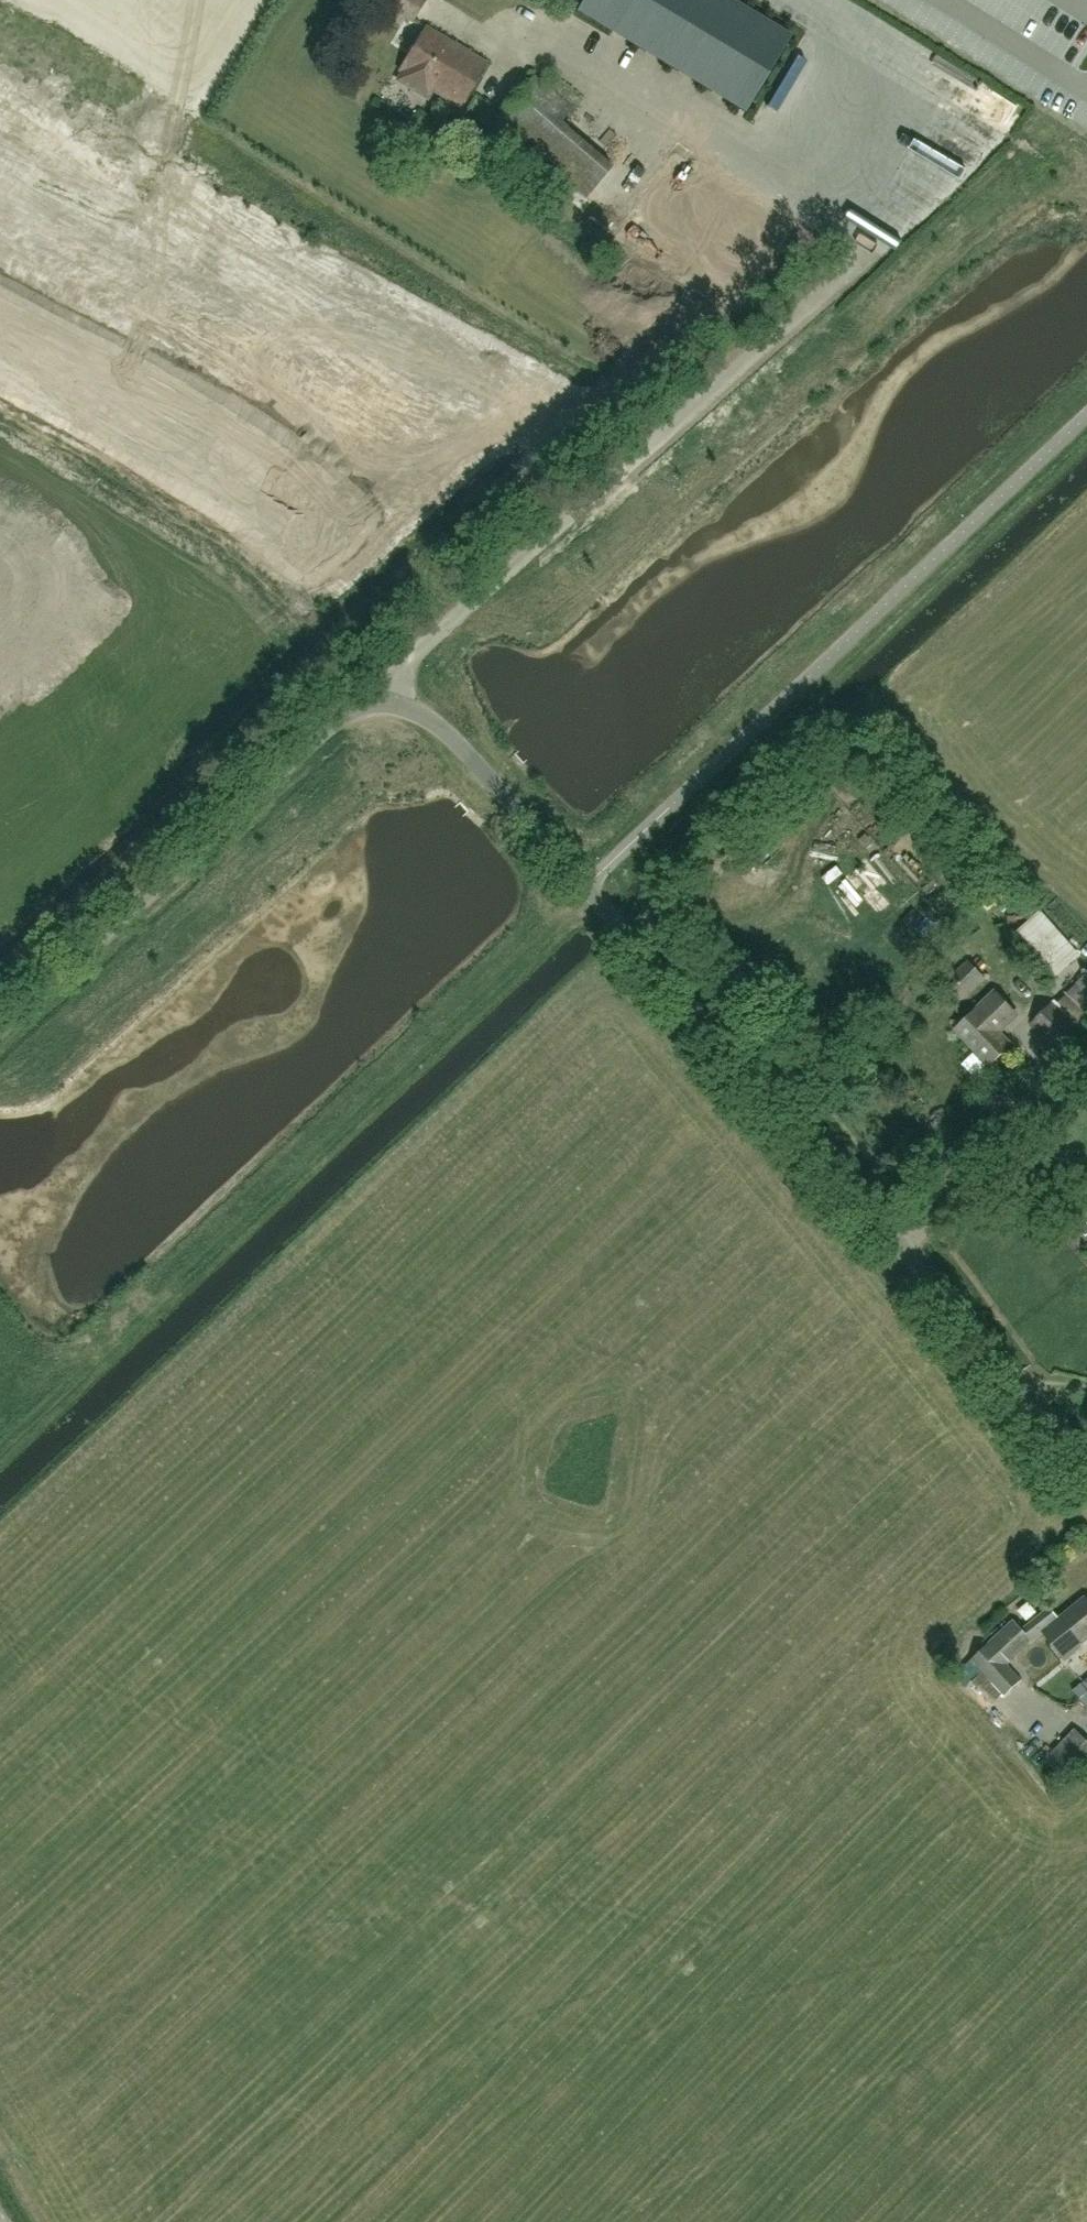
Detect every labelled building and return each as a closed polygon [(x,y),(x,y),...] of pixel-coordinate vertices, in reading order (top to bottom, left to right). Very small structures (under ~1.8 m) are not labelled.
[(745,112),(791,36),(731,0),(584,0),(577,12),(745,112)] [(430,93),(433,89),(461,106),(486,64),(427,27),(401,70),(405,72),(402,76),(403,81),(425,94),(430,93)] [(586,197),(613,167),(562,122),(573,109),(534,75),(523,88),(496,119),(586,197)] [(961,1002),(986,978),(968,960),(943,984),(961,1002)] [(1000,1033),(1018,1015),(995,991),(955,1030),(990,1066),(1012,1045),(1000,1033)] [(1064,1055),(1083,1036),(1053,1004),(1033,1022),(1064,1055)] [(1051,1642),(1066,1660),(1081,1647),(1079,1645),(1086,1638),(1086,1599),(1086,1597),(1059,1618),(1059,1619),(1070,1634),(1062,1640),(1059,1636),(1051,1642)] [(1059,1619),(1059,1618),(1050,1607),(1024,1629),(1015,1620),(973,1659),(1007,1696),(1024,1681),(1009,1665),(1033,1641),(1044,1632),(1051,1642),(1059,1636),(1062,1640),(1070,1634),(1059,1619)] [(1074,1729),(1044,1762),(1065,1781),(1086,1758),(1086,1741),(1074,1729)]
